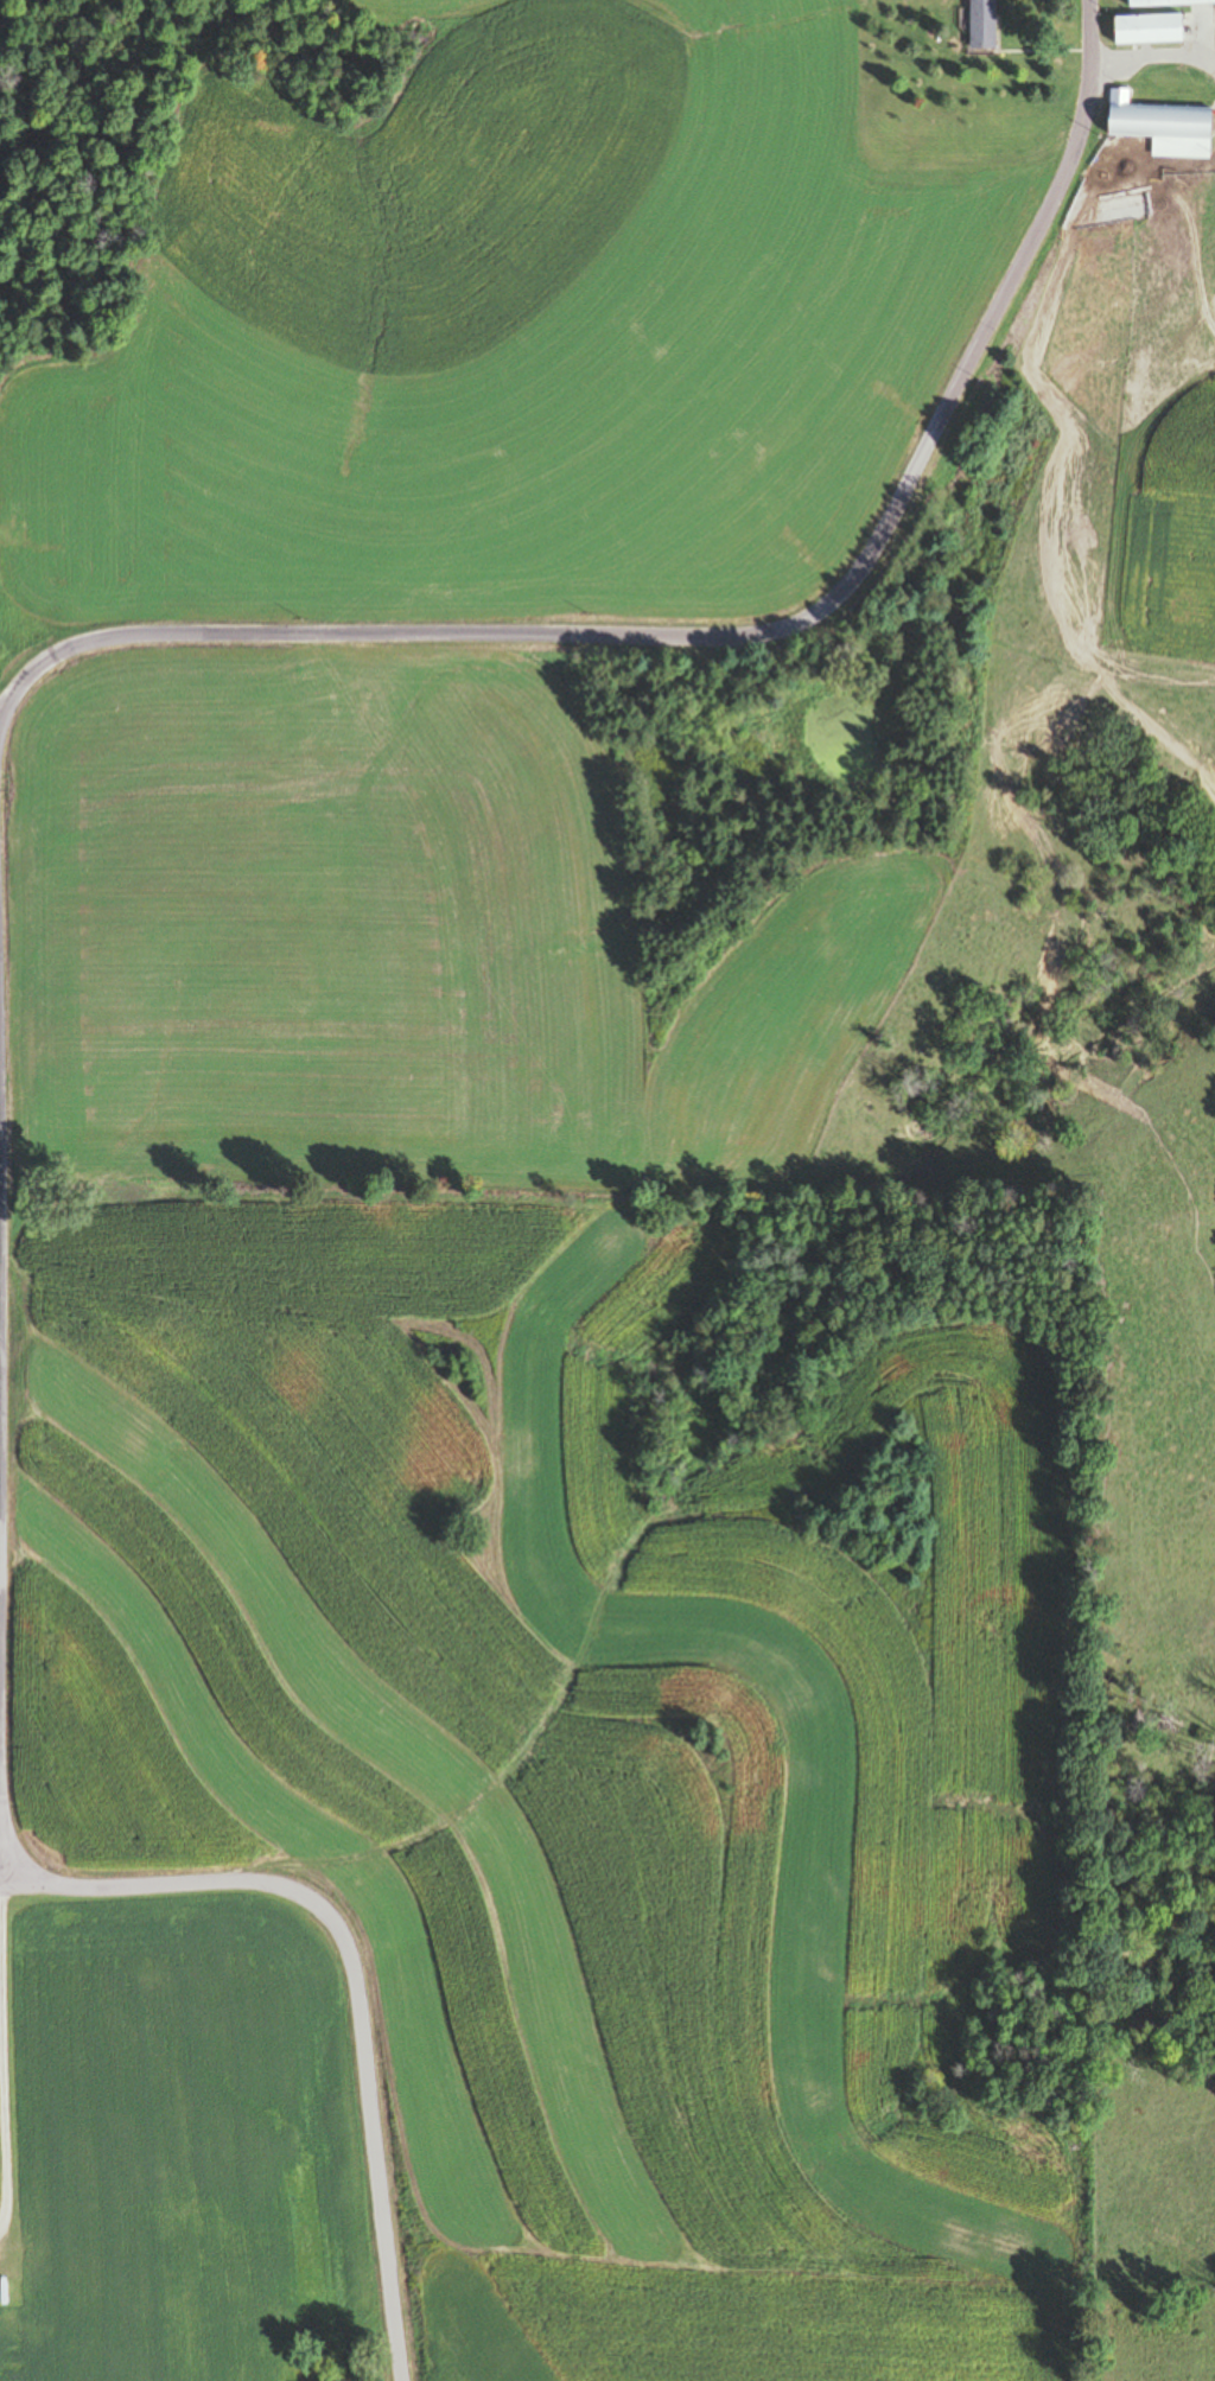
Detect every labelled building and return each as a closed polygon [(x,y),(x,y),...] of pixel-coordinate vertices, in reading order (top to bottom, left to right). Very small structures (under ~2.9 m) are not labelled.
[(996,48),(996,0),(971,0),(971,48),(996,48)] [(1115,15),(1116,44),(1183,43),(1183,14),(1115,15)] [(1212,107),(1129,105),(1129,89),(1111,88),(1109,136),(1153,137),(1152,157),(1210,159),(1212,107)]
